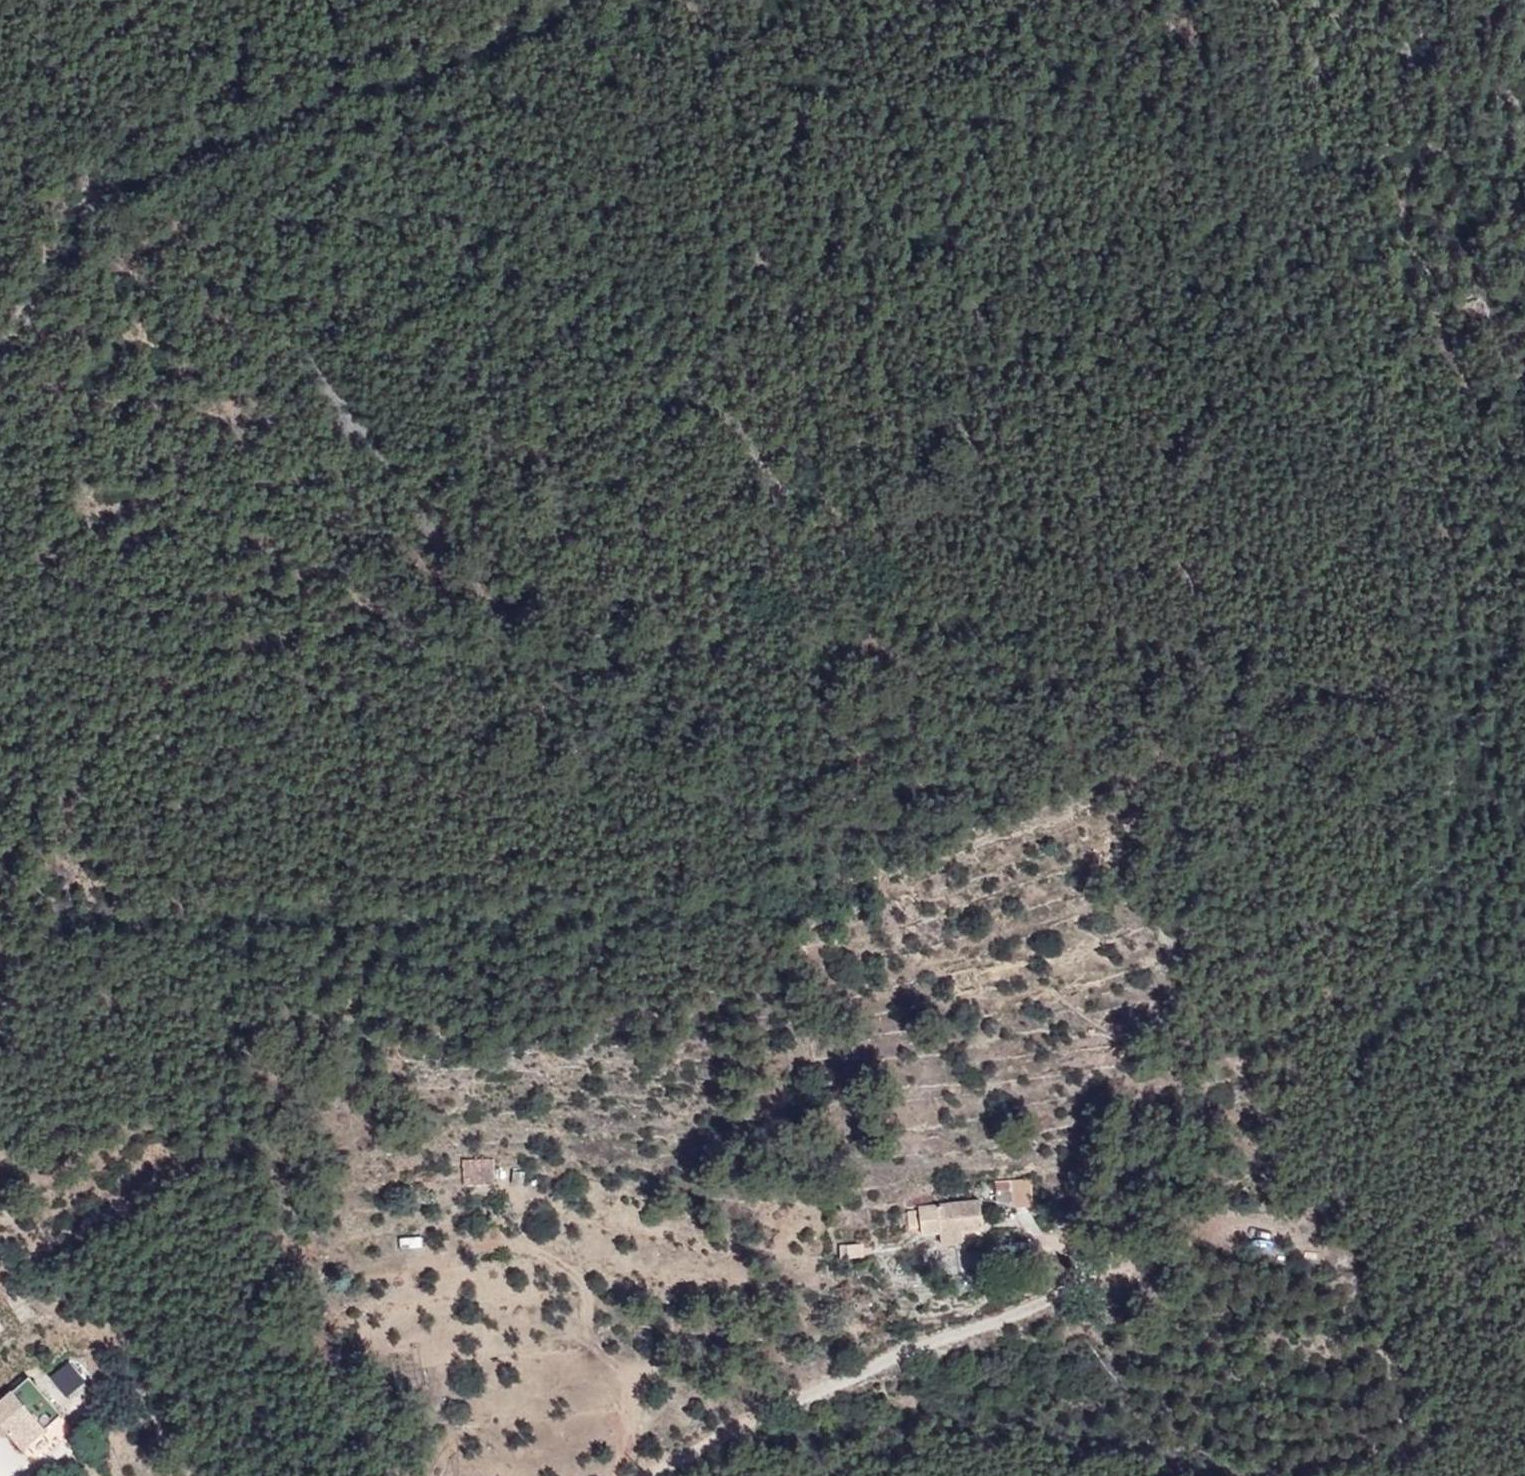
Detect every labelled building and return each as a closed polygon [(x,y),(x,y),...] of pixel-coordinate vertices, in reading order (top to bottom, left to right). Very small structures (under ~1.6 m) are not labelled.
[(502,1152),(472,1154),(472,1182),(504,1180),(502,1152)] [(968,1169),(907,1172),(909,1202),(928,1200),(929,1215),(952,1213),(951,1202),(971,1200),(968,1169)] [(1036,1208),(1034,1178),(998,1180),(1000,1210),(1036,1208)] [(11,1425),(0,1414),(0,1437),(11,1425)]
